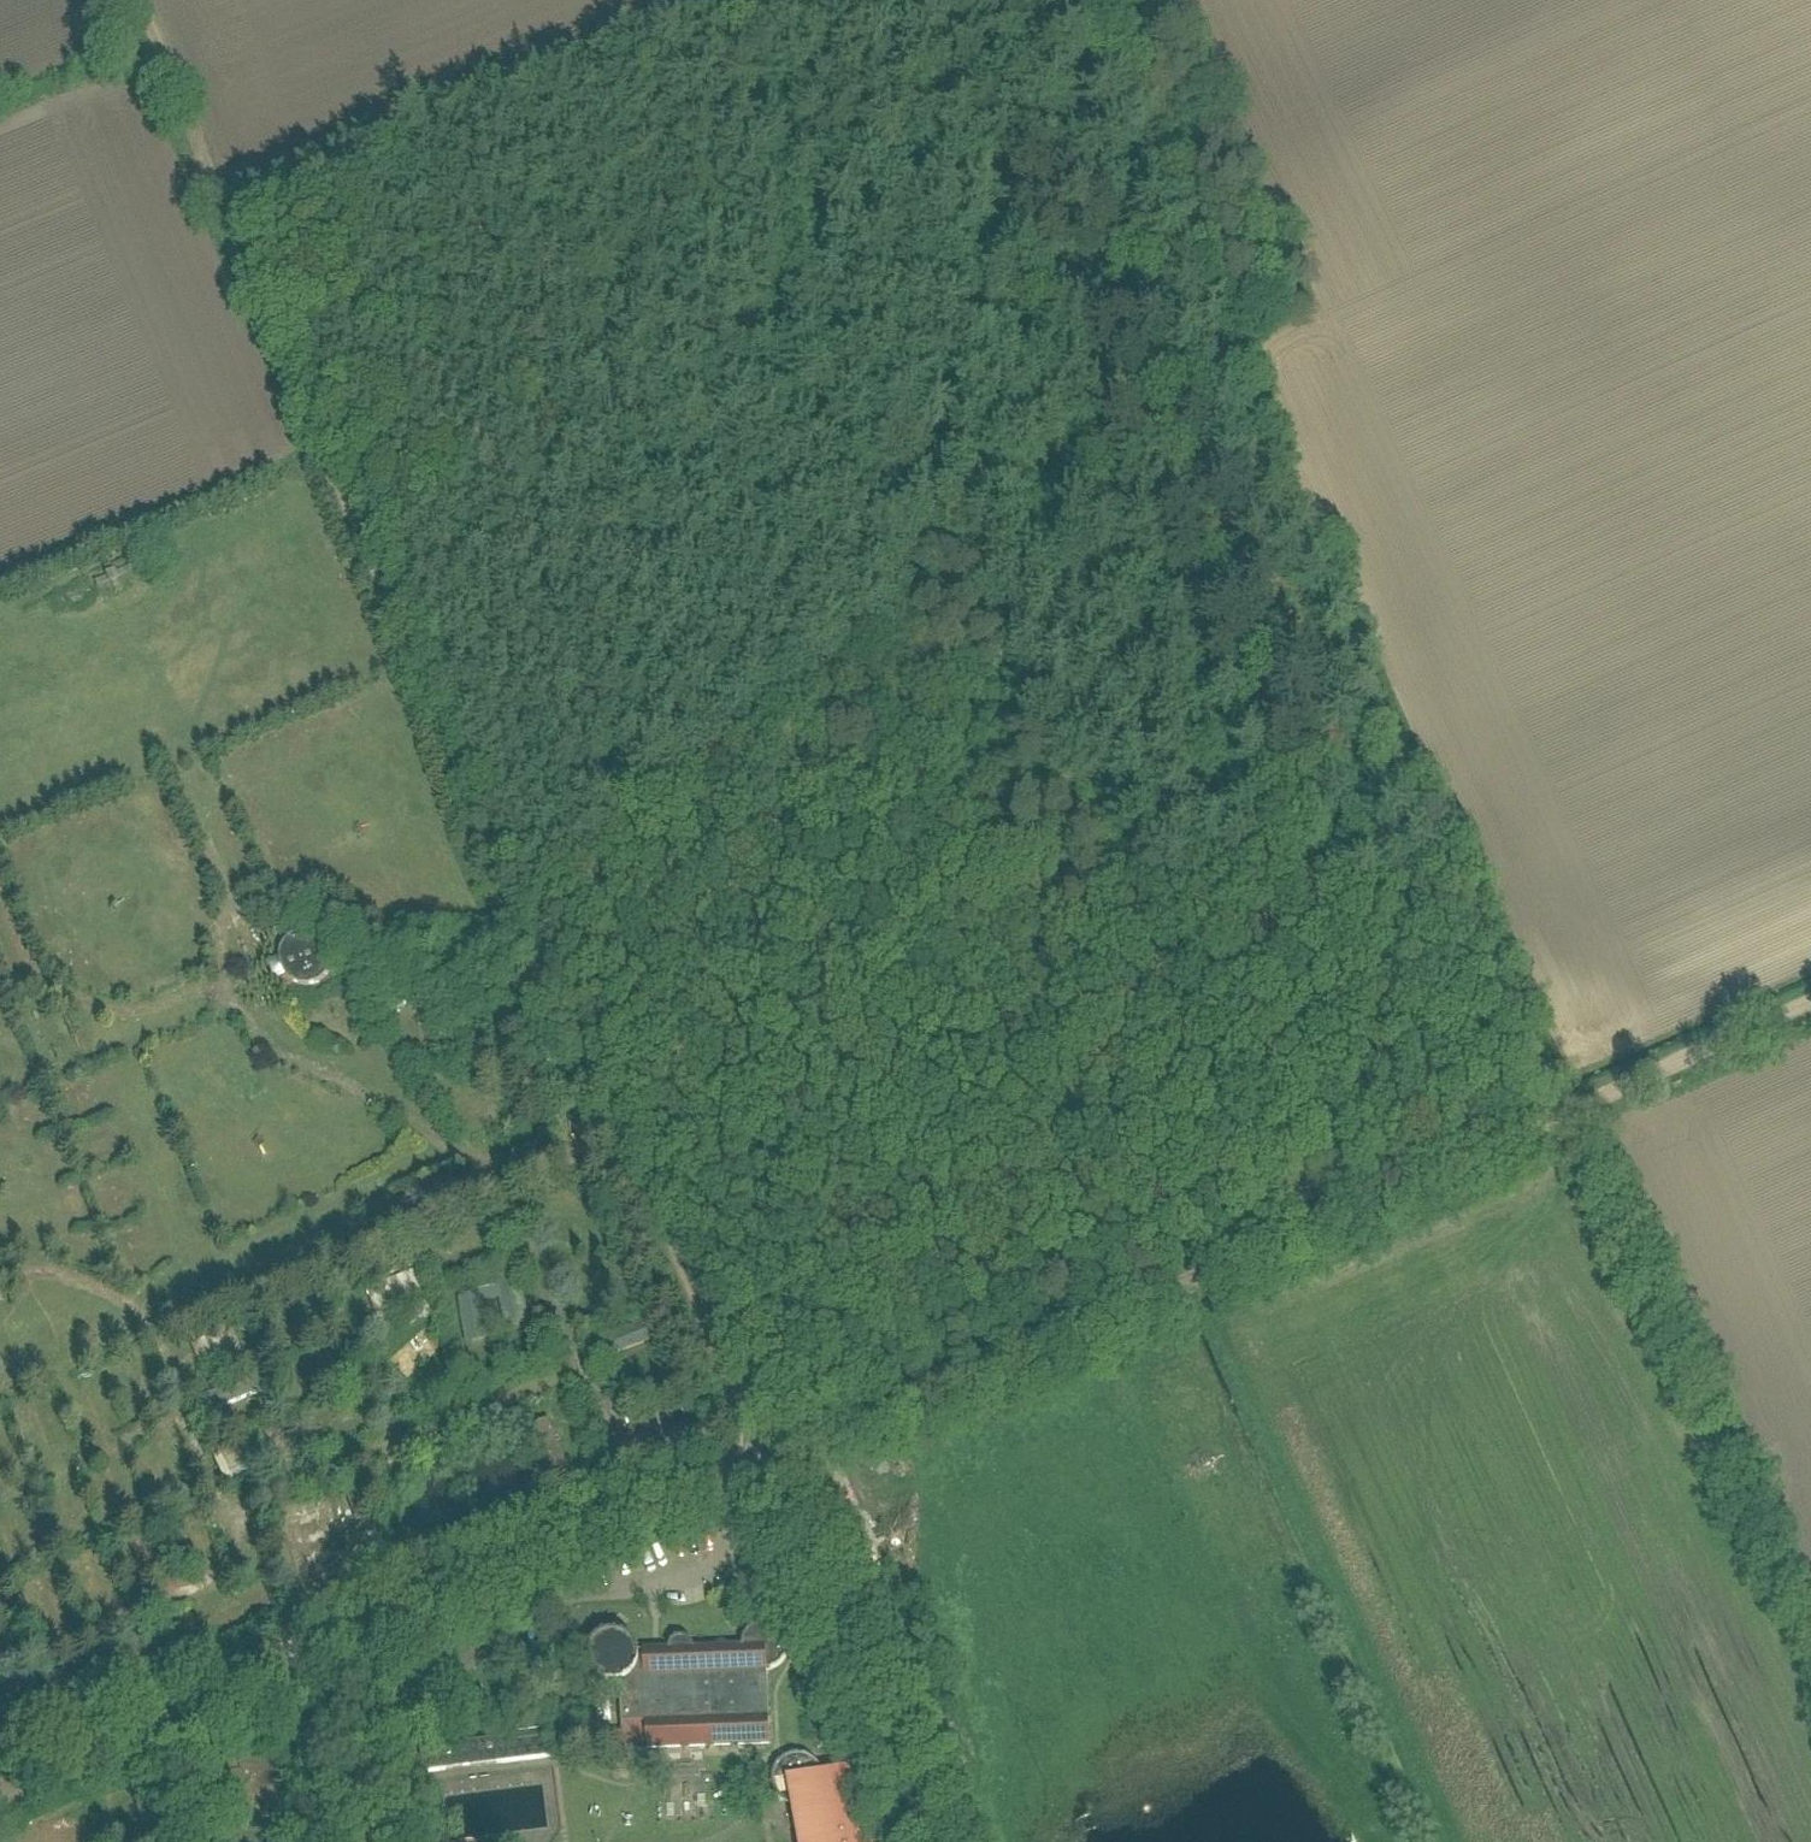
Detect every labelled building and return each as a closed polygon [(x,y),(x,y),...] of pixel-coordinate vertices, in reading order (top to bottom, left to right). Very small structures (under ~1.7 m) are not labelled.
[(425,1272),(370,1291),(381,1321),(410,1310),(416,1327),(441,1318),(425,1272)] [(473,1342),(500,1339),(494,1296),(467,1299),(473,1342)] [(230,1327),(194,1342),(209,1376),(244,1362),(230,1327)] [(401,1366),(415,1383),(431,1370),(428,1366),(446,1350),(435,1337),(401,1366)] [(329,1380),(332,1394),(350,1389),(346,1375),(329,1380)] [(250,1386),(213,1397),(217,1413),(255,1402),(250,1386)] [(306,1404),(323,1399),(319,1386),(302,1391),(306,1404)] [(30,1437),(43,1433),(35,1410),(22,1415),(30,1437)] [(247,1454),(220,1466),(231,1489),(257,1477),(247,1454)] [(769,1627),(766,1627),(762,1627),(760,1628),(757,1629),(755,1630),(754,1631),(752,1632),(749,1634),(748,1636),(747,1637),(745,1640),(745,1641),(744,1644),(743,1646),(743,1648),(743,1651),(695,1652),(695,1651),(695,1649),(694,1647),(693,1646),(692,1645),(690,1643),(689,1642),(686,1641),(684,1640),(681,1640),(678,1641),(676,1642),(673,1644),(671,1646),(671,1647),(670,1649),(670,1650),(670,1651),(670,1653),(670,1659),(640,1660),(640,1657),(639,1655),(639,1652),(638,1650),(636,1647),(634,1645),(632,1643),(630,1641),(628,1640),(626,1638),(622,1637),(619,1636),(616,1636),(613,1636),(611,1636),(608,1637),(606,1638),(602,1639),(599,1641),(598,1643),(596,1645),(594,1647),(592,1650),(591,1652),(590,1655),(590,1658),(590,1660),(590,1662),(590,1666),(591,1668),(591,1670),(593,1673),(595,1676),(596,1678),(597,1679),(600,1682),(602,1683),(605,1684),(607,1685),(610,1686),(612,1686),(616,1686),(619,1686),(622,1685),(624,1737),(648,1735),(649,1753),(770,1747),(768,1674),(771,1673),(772,1673),(776,1672),(778,1670),(781,1668),(784,1666),(785,1664),(786,1662),(787,1660),(788,1658),(789,1656),(789,1653),(789,1652),(789,1649),(789,1645),(788,1643),(787,1640),(785,1637),(784,1635),(782,1634),(779,1631),(777,1630),(774,1629),(771,1628),(769,1627)] [(556,1733),(413,1748),(416,1777),(559,1759),(556,1733)] [(283,1817),(281,1757),(239,1759),(239,1773),(222,1774),(224,1817),(261,1816),(261,1818),(283,1817)] [(799,1758),(795,1758),(793,1759),(790,1760),(787,1761),(784,1763),(782,1765),(781,1766),(778,1769),(778,1771),(776,1773),(776,1775),(775,1778),(774,1780),(774,1783),(775,1785),(775,1788),(775,1790),(777,1794),(778,1795),(779,1797),(780,1799),(783,1802),(786,1804),(790,1806),(792,1806),(799,1841),(890,1841),(889,1836),(874,1839),(861,1770),(823,1777),(822,1775),(822,1773),(821,1772),(820,1769),(817,1766),(815,1764),(814,1763),(810,1761),(806,1759),(802,1758),(799,1758)]
